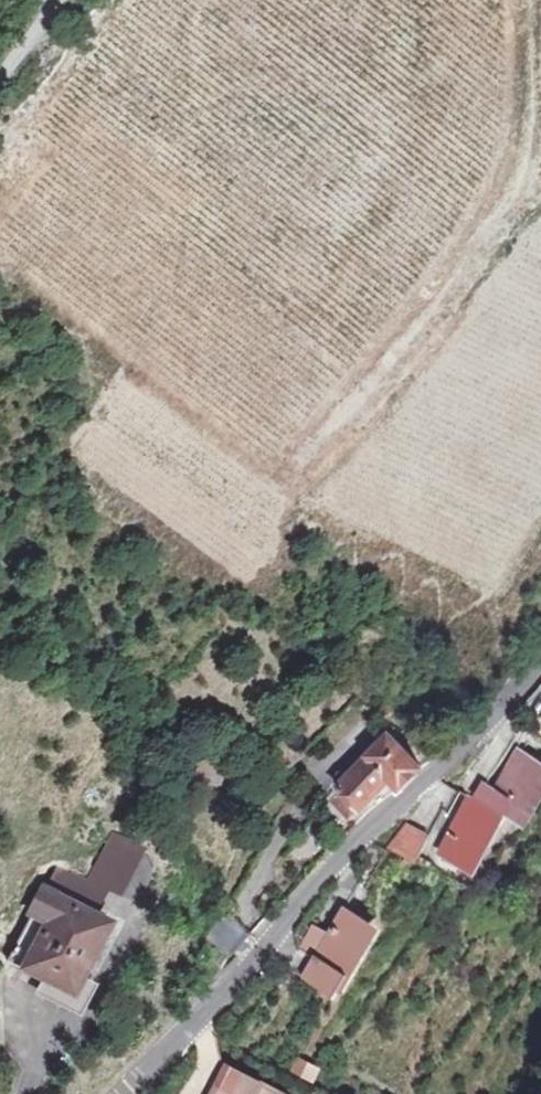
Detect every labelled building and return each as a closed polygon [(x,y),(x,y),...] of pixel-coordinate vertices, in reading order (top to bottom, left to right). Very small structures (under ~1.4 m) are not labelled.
[(398,726),(390,734),(396,740),(405,731),(398,726)] [(396,740),(390,734),(351,771),(350,771),(349,770),(348,770),(347,770),(346,770),(345,770),(344,771),(343,771),(342,772),(341,772),(340,773),(339,774),(339,775),(338,776),(338,777),(337,778),(337,779),(337,780),(338,781),(338,782),(338,783),(339,784),(345,790),(334,801),(350,816),(360,806),(362,808),(394,775),(402,783),(422,764),(396,740)] [(508,814),(523,823),(540,792),(540,763),(520,749),(497,790),(487,784),(479,799),(476,797),(445,851),(479,868),(508,814)] [(329,795),(334,801),(345,790),(339,784),(329,795)] [(417,857),(432,829),(408,820),(386,843),(417,857)] [(110,890),(129,871),(117,860),(96,882),(110,890)] [(65,883),(59,892),(92,910),(97,901),(65,883)] [(92,910),(59,892),(49,887),(11,955),(50,977),(76,992),(114,923),(92,910)] [(331,929),(305,973),(337,994),(377,925),(344,908),(331,929)] [(206,938),(229,958),(247,938),(225,918),(206,938)] [(288,963),(305,973),(331,929),(316,920),(301,947),(288,963)] [(312,1081),(319,1068),(297,1057),(290,1070),(312,1081)] [(242,1074),(231,1093),(281,1093),(242,1074)]
